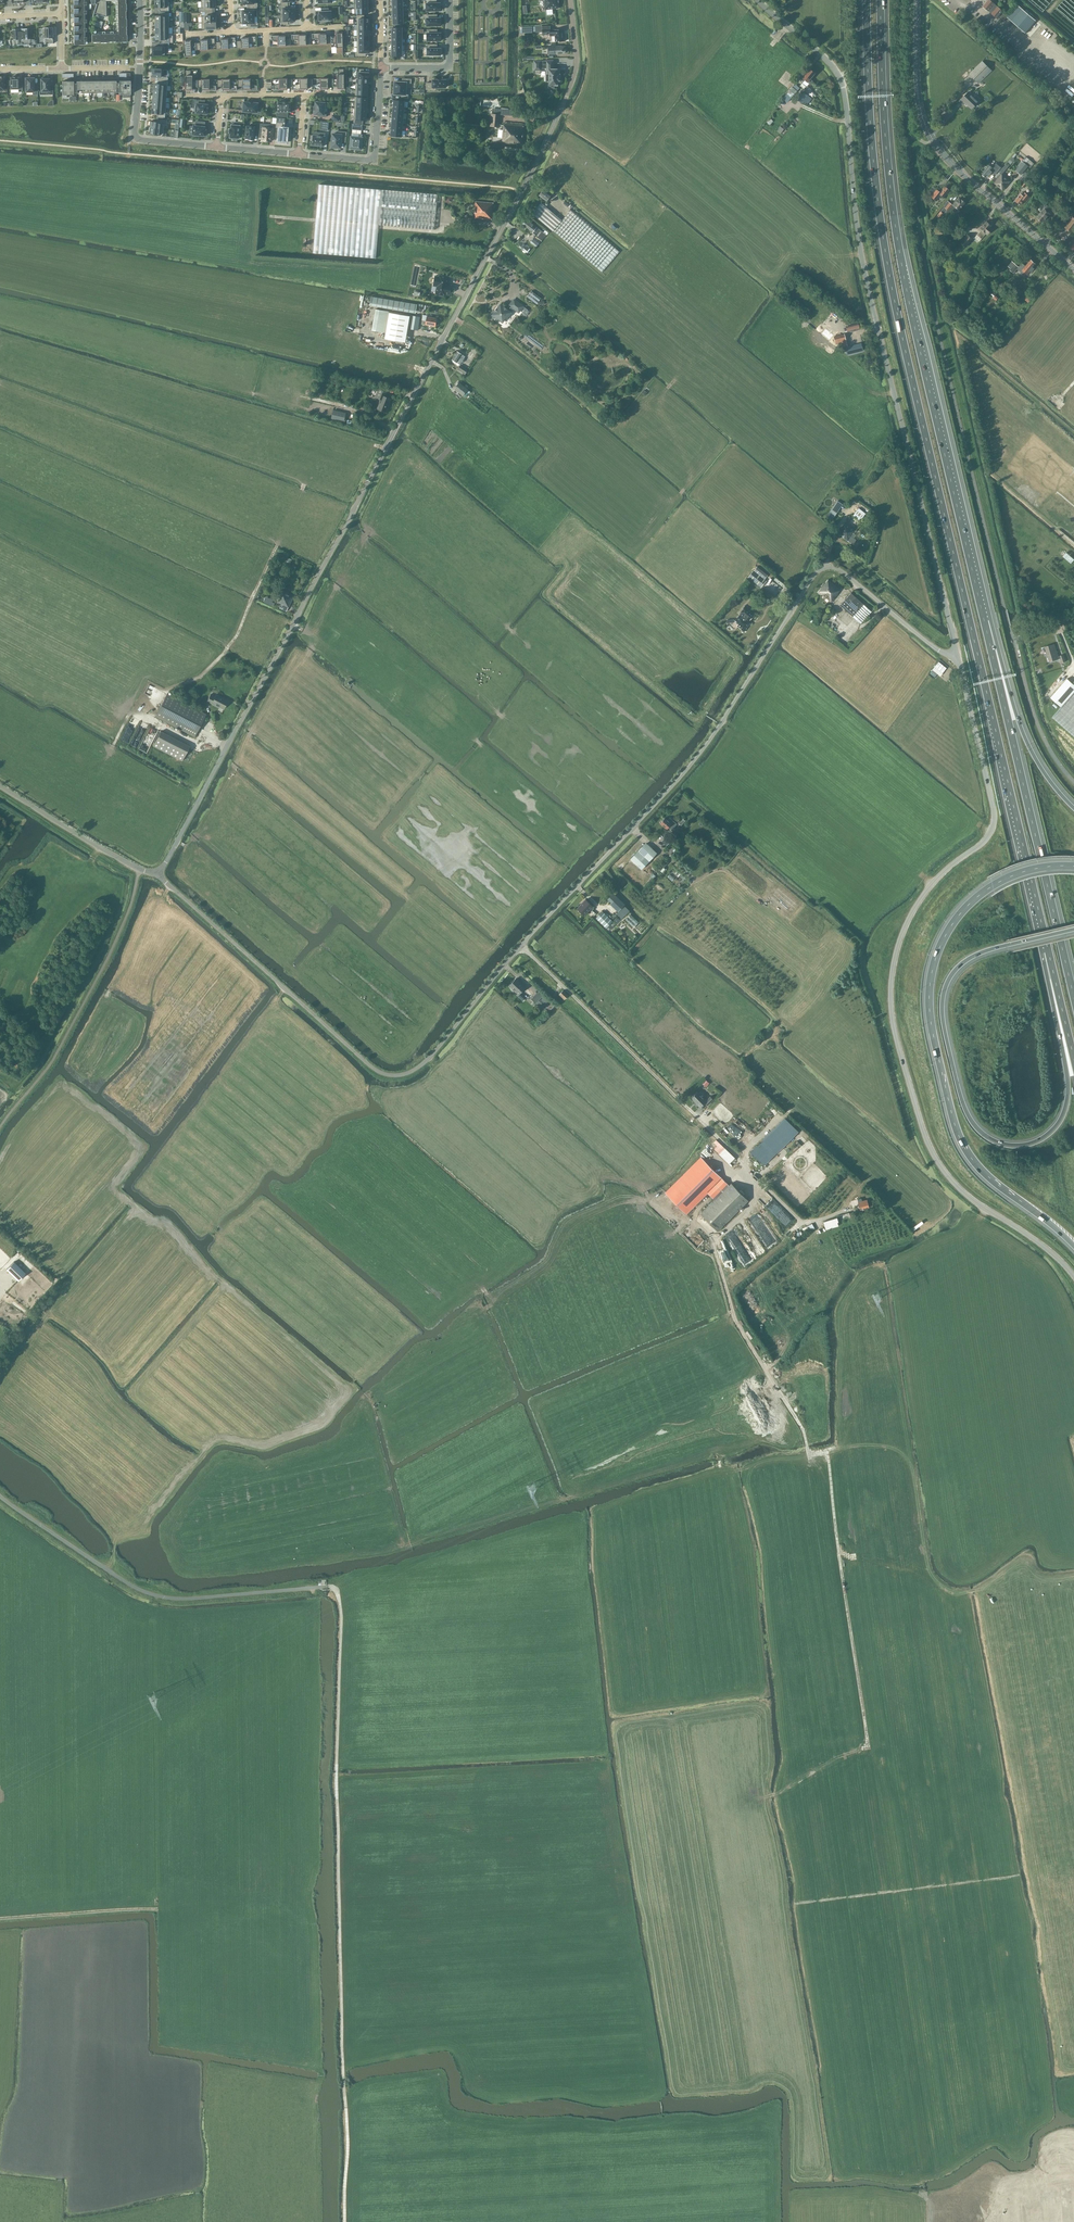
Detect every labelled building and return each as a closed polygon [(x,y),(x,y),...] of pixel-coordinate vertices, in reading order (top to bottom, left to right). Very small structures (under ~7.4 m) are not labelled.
[(74,14),(74,18),(74,22),(74,26),(74,31),(74,35),(74,40),(74,45),(85,45),(84,9),(86,9),(86,0),(84,0),(73,0),(74,14)] [(91,0),(91,1),(91,2),(91,3),(92,4),(93,4),(94,4),(95,4),(96,4),(92,17),(93,17),(94,13),(106,17),(106,0),(91,0)] [(92,42),(100,42),(100,43),(108,42),(115,42),(126,42),(127,42),(127,34),(126,27),(127,27),(127,19),(126,19),(126,11),(126,3),(126,0),(117,0),(118,33),(92,34),(92,42)] [(202,1),(201,1),(202,1),(202,8),(205,8),(206,11),(213,11),(212,7),(216,7),(216,6),(217,6),(217,1),(217,0),(202,0),(202,1)] [(441,6),(440,6),(440,3),(437,4),(437,0),(430,0),(430,4),(427,4),(427,11),(441,10),(441,6)] [(544,6),(545,6),(545,10),(559,8),(558,0),(543,0),(544,6)] [(983,6),(991,13),(991,12),(994,9),(992,7),(995,4),(990,0),(989,0),(983,6)] [(169,1),(156,2),(156,8),(159,8),(160,11),(169,11),(169,1)] [(994,9),(991,12),(997,18),(1003,23),(1007,17),(1009,16),(1003,11),(1000,8),(995,4),(992,7),(994,9)] [(288,5),(281,5),(281,15),(295,15),(294,8),(288,8),(288,5)] [(1009,16),(1007,17),(1025,33),(1036,20),(1018,5),(1009,16)] [(243,16),(243,17),(254,17),(258,17),(257,11),(257,7),(258,7),(249,7),(250,10),(243,10),(243,12),(242,12),(242,16),(243,16)] [(328,9),(322,9),(322,12),(319,12),(320,15),(319,15),(319,21),(323,20),(323,21),(328,21),(328,20),(331,20),(331,12),(329,12),(328,9)] [(156,22),(169,22),(169,12),(160,12),(160,16),(156,16),(156,22)] [(217,22),(217,17),(216,17),(216,16),(213,16),(213,12),(206,13),(206,16),(202,16),(202,22),(202,23),(202,29),(216,29),(216,27),(218,27),(217,23),(218,23),(218,22),(217,22)] [(295,15),(281,15),(281,25),(288,25),(288,21),(295,21),(295,15)] [(369,24),(369,23),(369,19),(364,19),(364,15),(357,15),(357,24),(369,24)] [(441,21),(440,21),(440,18),(437,18),(437,15),(428,15),(428,19),(427,19),(427,26),(435,25),(435,26),(439,26),(439,25),(441,25),(441,21)] [(102,25),(104,19),(97,16),(95,23),(102,25)] [(254,17),(243,17),(243,24),(250,23),(250,27),(258,27),(258,23),(254,23),(254,17)] [(1042,22),(1036,29),(1042,33),(1048,26),(1042,22)] [(556,42),(565,41),(565,34),(563,35),(563,29),(550,30),(550,25),(535,25),(535,26),(536,32),(542,31),(542,35),(547,35),(547,32),(550,32),(550,34),(555,34),(556,42)] [(42,28),(44,28),(45,38),(44,38),(45,43),(43,44),(53,43),(52,27),(42,28)] [(21,29),(22,45),(31,45),(31,44),(30,44),(30,39),(29,39),(29,29),(31,29),(31,28),(21,29)] [(12,45),(22,45),(21,29),(11,29),(11,30),(13,29),(14,40),(12,40),(13,45),(12,45)] [(437,30),(428,30),(428,33),(427,33),(427,40),(441,40),(441,33),(437,33),(437,30)] [(343,53),(342,32),(339,33),(339,34),(336,34),(336,36),(332,36),(331,36),(332,44),(336,43),(337,53),(343,53)] [(332,44),(331,36),(327,37),(327,34),(323,34),(323,33),(312,34),(312,39),(313,39),(319,40),(319,43),(318,43),(318,44),(332,44)] [(162,43),(169,43),(169,34),(156,34),(157,40),(162,40),(162,43)] [(311,45),(311,37),(306,38),(306,35),(302,35),(302,34),(292,35),(292,40),(299,41),(299,44),(297,44),(297,45),(311,45)] [(291,45),(291,38),(286,39),(286,36),(282,36),(282,35),(271,36),(271,41),(272,40),(278,42),(278,45),(277,45),(277,46),(291,45)] [(249,46),(249,43),(255,41),(256,41),(256,37),(245,37),(245,38),(241,38),(241,41),(237,41),(237,48),(251,47),(251,46),(249,46)] [(229,47),(229,44),(235,42),(235,38),(225,38),(225,39),(221,39),(221,42),(216,42),(217,49),(231,48),(231,47),(229,47)] [(208,45),(214,43),(215,43),(215,39),(204,39),(204,40),(200,40),(201,43),(197,43),(196,43),(196,50),(210,49),(210,48),(208,48),(208,45)] [(196,50),(196,43),(191,43),(191,41),(188,41),(188,40),(185,40),(186,56),(192,56),(192,50),(196,50)] [(169,43),(162,43),(159,43),(159,47),(154,47),(154,54),(165,55),(165,47),(169,47),(169,43)] [(427,48),(427,55),(441,55),(441,51),(441,48),(437,48),(437,45),(428,44),(428,48),(427,48)] [(556,54),(565,54),(565,46),(561,47),(561,45),(556,46),(549,46),(549,54),(556,53),(556,54)] [(369,47),(357,47),(357,53),(356,53),(356,56),(366,56),(366,53),(369,53),(369,47)] [(562,58),(558,58),(557,65),(566,66),(567,54),(562,54),(562,58)] [(546,74),(546,75),(550,75),(550,80),(549,80),(549,88),(555,88),(555,86),(558,86),(558,80),(560,80),(560,79),(559,78),(559,69),(553,70),(553,61),(535,61),(535,70),(541,70),(541,68),(547,68),(547,74),(546,74)] [(983,61),(969,74),(979,84),(992,70),(983,61)] [(159,81),(168,81),(168,78),(164,77),(164,69),(153,69),(153,77),(158,77),(158,81),(159,81)] [(344,89),(344,69),(339,69),(339,74),(338,74),(338,79),(333,79),(333,86),(338,86),(338,88),(340,88),(340,89),(344,89)] [(356,78),(368,79),(369,73),(364,73),(364,69),(357,69),(356,78)] [(802,73),(798,78),(803,81),(804,80),(810,84),(812,81),(810,79),(814,73),(810,69),(805,75),(802,73)] [(198,87),(198,80),(193,80),(193,76),(191,76),(191,70),(186,70),(186,91),(190,91),(190,90),(193,90),(193,87),(197,87),(198,87)] [(22,89),(22,81),(19,81),(19,77),(16,78),(16,77),(13,77),(13,78),(10,78),(10,81),(9,81),(9,85),(11,85),(11,89),(19,89),(22,89)] [(34,78),(26,79),(26,92),(33,91),(33,95),(38,95),(38,86),(34,86),(34,78)] [(42,79),(41,79),(41,92),(46,91),(46,95),(53,95),(53,88),(50,88),(49,79),(45,79),(45,78),(42,78),(42,79)] [(292,86),(292,79),(278,79),(278,80),(280,80),(280,84),(274,85),(273,85),(273,90),(283,90),(283,89),(288,89),(287,86),(292,86)] [(313,86),(313,79),(299,79),(299,80),(300,80),(300,83),(294,85),(294,90),(304,90),(304,89),(308,89),(308,86),(313,86)] [(333,86),(333,79),(319,79),(319,80),(321,80),(321,83),(315,85),(314,85),(314,90),(325,90),(325,89),(329,89),(329,86),(332,86),(333,86)] [(395,88),(409,89),(409,83),(411,83),(411,79),(402,79),(402,82),(395,82),(395,88)] [(210,84),(210,81),(211,81),(211,80),(198,80),(198,87),(202,87),(202,90),(206,90),(206,91),(216,91),(216,86),(210,84)] [(230,84),(230,81),(232,81),(232,80),(218,80),(218,87),(223,87),(223,89),(227,89),(227,90),(237,90),(237,86),(236,86),(230,84)] [(251,84),(251,81),(252,81),(252,80),(238,80),(238,87),(243,87),(243,89),(247,89),(247,90),(258,90),(257,85),(251,84)] [(438,80),(433,80),(433,81),(433,83),(426,83),(426,90),(433,90),(433,87),(445,87),(446,87),(446,81),(446,80),(445,80),(441,80),(438,80)] [(73,81),(62,81),(62,95),(74,95),(74,93),(77,93),(103,93),(104,93),(109,93),(116,93),(119,93),(119,95),(123,95),(123,97),(131,97),(130,94),(130,81),(119,81),(119,83),(116,83),(116,81),(76,81),(76,83),(73,83),(73,81)] [(167,91),(168,81),(159,81),(158,84),(155,84),(155,90),(167,91)] [(792,87),(787,94),(791,98),(799,88),(796,85),(793,88),(792,87)] [(408,98),(409,89),(395,88),(395,89),(394,94),(402,95),(401,98),(408,98)] [(972,108),(978,102),(972,96),(973,95),(969,91),(960,101),(964,104),(966,102),(972,108)] [(801,102),(802,102),(805,98),(805,97),(807,95),(804,92),(802,95),(800,93),(796,98),(801,102)] [(205,105),(205,100),(195,100),(195,99),(192,99),(191,108),(192,108),(192,107),(191,107),(191,104),(197,104),(196,112),(202,113),(202,114),(208,115),(208,111),(207,110),(208,109),(208,106),(208,105),(205,105)] [(261,107),(258,107),(258,103),(253,103),(249,102),(249,103),(244,102),(244,104),(243,104),(242,109),(244,109),(244,111),(248,111),(248,115),(261,116),(261,107)] [(291,112),(291,102),(278,102),(278,103),(278,112),(277,112),(277,116),(288,117),(288,112),(291,112)] [(325,103),(316,102),(316,106),(314,106),(314,110),(315,110),(315,114),(318,114),(318,116),(326,117),(327,112),(324,112),(325,103)] [(165,118),(166,109),(153,108),(153,114),(158,114),(158,117),(165,118)] [(491,114),(490,126),(499,127),(500,115),(512,116),(512,110),(509,110),(509,109),(501,108),(501,109),(493,108),(492,114),(491,114)] [(366,114),(354,114),(354,123),(363,124),(363,120),(366,120),(366,116),(366,114)] [(151,128),(164,129),(165,119),(158,119),(157,122),(152,121),(150,121),(150,125),(152,125),(151,128)] [(204,122),(196,121),(196,126),(194,126),(193,135),(199,136),(199,135),(206,136),(206,130),(205,130),(205,127),(203,127),(204,122)] [(244,122),(236,122),(236,125),(231,125),(231,129),(230,129),(229,133),(230,133),(231,133),(230,138),(233,138),(233,139),(237,140),(237,138),(239,139),(240,130),(243,130),(244,122)] [(284,128),(285,123),(277,122),(276,127),(279,128),(278,142),(287,143),(289,128),(284,128)] [(258,132),(259,124),(252,123),(251,126),(247,126),(246,138),(249,138),(249,139),(254,140),(255,131),(258,132)] [(261,124),(260,137),(263,137),(262,141),(264,141),(265,142),(266,143),(267,143),(268,142),(270,141),(271,141),(272,129),(264,128),(264,124),(261,124)] [(504,125),(502,138),(503,138),(503,143),(522,144),(523,126),(504,125)] [(337,134),(333,134),(331,147),(333,147),(332,148),(337,149),(337,147),(340,148),(341,140),(346,140),(347,132),(338,131),(337,134)] [(312,145),(324,146),(325,133),(321,133),(320,136),(313,135),(312,145)] [(351,137),(350,149),(362,150),(363,138),(362,138),(363,135),(359,134),(352,134),(352,137),(351,137)] [(1024,158),(1031,163),(1034,159),(1028,154),(1024,158)] [(1023,162),(1016,170),(1021,174),(1029,166),(1024,162),(1023,162)] [(989,165),(982,174),(986,177),(987,176),(987,175),(989,176),(992,172),(995,175),(1001,168),(996,163),(993,167),(989,165)] [(1011,181),(1005,176),(1004,177),(1002,175),(1008,167),(1004,164),(999,172),(993,180),(995,182),(995,183),(1003,190),(1011,181)] [(437,198),(438,194),(319,185),(318,198),(318,202),(313,253),(376,258),(379,224),(435,230),(435,222),(436,209),(437,198)] [(936,189),(930,197),(931,198),(936,201),(940,195),(944,198),(950,191),(945,186),(942,190),(941,189),(939,192),(936,189)] [(551,196),(544,189),(539,196),(547,201),(551,196)] [(1060,193),(1060,198),(1060,202),(1065,202),(1065,199),(1071,199),(1071,191),(1062,191),(1062,193),(1060,193)] [(1024,194),(1023,192),(1021,194),(1021,193),(1017,197),(1018,198),(1016,200),(1021,205),(1025,200),(1027,202),(1031,197),(1025,193),(1024,194)] [(958,211),(965,203),(959,199),(957,201),(956,200),(952,205),(950,203),(946,207),(947,208),(946,209),(945,208),(937,217),(940,219),(944,214),(945,215),(949,210),(953,214),(955,211),(954,211),(956,209),(958,211)] [(492,220),(493,202),(475,201),(475,213),(475,218),(492,220)] [(1049,208),(1050,206),(1045,202),(1039,209),(1042,212),(1039,217),(1038,219),(1042,221),(1043,220),(1044,221),(1050,214),(1046,211),(1048,208),(1049,208)] [(602,272),(619,251),(570,209),(568,212),(569,212),(562,220),(541,203),(532,213),(553,231),(602,272)] [(1065,227),(1072,233),(1073,230),(1073,214),(1073,213),(1070,218),(1072,219),(1065,227)] [(537,227),(527,220),(523,225),(533,232),(536,235),(531,241),(536,245),(535,246),(537,247),(540,242),(541,242),(546,235),(537,227)] [(987,235),(992,229),(990,227),(991,226),(987,222),(981,229),(982,230),(975,238),(979,241),(986,233),(987,235)] [(521,236),(524,239),(529,231),(526,228),(521,236)] [(966,248),(973,239),(966,234),(959,243),(966,248)] [(1015,263),(1010,270),(1014,273),(1018,269),(1019,268),(1025,272),(1027,274),(1030,271),(1032,272),(1035,269),(1033,268),(1035,265),(1034,264),(1035,263),(1035,262),(1034,262),(1034,261),(1032,260),(1026,266),(1023,263),(1019,267),(1015,263)] [(445,293),(450,294),(451,287),(449,287),(449,285),(447,285),(449,277),(440,276),(439,277),(435,276),(433,285),(438,286),(436,293),(438,294),(443,296),(444,295),(445,295),(445,293)] [(997,293),(991,289),(988,293),(993,297),(997,293)] [(531,291),(527,296),(537,304),(541,298),(531,291)] [(500,305),(495,312),(494,312),(493,311),(490,316),(494,319),(494,318),(495,317),(498,319),(500,321),(505,321),(507,318),(511,313),(510,312),(513,308),(519,313),(523,307),(514,300),(510,306),(511,306),(507,310),(500,305)] [(388,312),(375,310),(372,331),(385,333),(388,312)] [(410,322),(409,329),(418,330),(418,327),(420,317),(411,315),(410,322)] [(427,317),(426,319),(426,321),(424,321),(423,324),(426,324),(435,326),(436,318),(427,317)] [(857,329),(860,328),(858,323),(844,327),(845,331),(847,331),(847,332),(851,331),(851,332),(857,331),(857,329)] [(826,328),(822,334),(829,340),(834,335),(826,328)] [(844,334),(834,336),(836,345),(842,343),(843,346),(847,345),(846,342),(844,334)] [(859,344),(863,339),(858,335),(854,339),(859,344)] [(846,347),(848,354),(863,350),(861,343),(846,347)] [(463,362),(463,361),(465,356),(457,351),(452,359),(460,364),(462,362),(463,362)] [(465,375),(468,370),(460,365),(457,370),(465,375)] [(468,389),(460,382),(455,389),(463,396),(468,389)] [(642,392),(645,395),(650,390),(646,387),(642,392)] [(380,399),(377,408),(387,412),(390,404),(389,404),(391,399),(386,397),(388,392),(379,389),(376,397),(380,399)] [(346,413),(333,410),(331,418),(344,421),(346,413)] [(827,516),(832,520),(843,504),(837,501),(827,516)] [(860,521),(866,514),(859,508),(854,515),(860,521)] [(857,531),(846,523),(838,533),(849,541),(852,537),(853,539),(856,535),(854,534),(857,531)] [(1066,553),(1063,557),(1071,564),(1073,560),(1066,553)] [(748,577),(761,587),(766,581),(764,579),(767,575),(757,567),(748,577)] [(838,593),(840,590),(828,579),(818,592),(821,595),(822,594),(831,602),(838,594),(838,593)] [(286,612),(294,596),(282,590),(277,602),(281,604),(279,608),(286,612)] [(861,624),(871,612),(864,604),(851,593),(840,605),(861,624)] [(749,621),(754,615),(749,612),(750,611),(744,607),(743,609),(741,612),(741,613),(735,621),(738,623),(737,625),(742,629),(744,631),(750,623),(749,621)] [(1054,644),(1046,646),(1047,652),(1046,652),(1049,662),(1059,659),(1060,662),(1061,661),(1062,663),(1066,661),(1064,655),(1058,656),(1054,644)] [(939,662),(934,667),(942,673),(946,668),(939,662)] [(1050,698),(1061,707),(1052,717),(1073,736),(1073,682),(1073,683),(1070,681),(1067,678),(1050,698)] [(150,681),(146,689),(149,691),(151,687),(154,688),(156,684),(150,681)] [(167,694),(155,716),(195,737),(206,714),(167,694)] [(220,707),(223,709),(226,705),(227,705),(228,703),(228,702),(227,702),(228,701),(220,697),(221,696),(216,694),(215,696),(211,694),(207,701),(212,704),(212,703),(216,705),(215,705),(219,708),(220,707)] [(133,713),(123,732),(129,736),(139,716),(133,713)] [(131,740),(138,743),(139,740),(137,739),(141,730),(137,728),(131,740)] [(161,731),(153,746),(182,761),(190,746),(161,731)] [(672,830),(675,826),(677,824),(671,818),(669,820),(665,817),(660,823),(667,829),(669,827),(672,830)] [(644,845),(631,859),(642,869),(655,855),(644,845)] [(622,919),(630,911),(624,905),(625,904),(613,893),(608,899),(611,902),(610,904),(618,911),(616,913),(622,919)] [(584,915),(593,906),(586,899),(577,908),(584,915)] [(606,928),(613,921),(603,911),(596,918),(606,928)] [(625,920),(633,928),(638,923),(630,915),(625,920)] [(617,917),(613,921),(606,928),(609,931),(620,920),(617,917)] [(960,925),(957,927),(959,930),(968,923),(965,918),(959,923),(960,925)] [(516,978),(509,986),(514,990),(513,991),(518,995),(526,987),(516,978)] [(569,996),(563,990),(559,995),(564,1000),(569,996)] [(531,999),(540,1007),(542,1004),(543,1006),(549,1000),(539,991),(531,999)] [(697,1092),(692,1098),(697,1103),(696,1103),(700,1107),(706,1101),(697,1092)] [(707,1106),(713,1100),(710,1097),(705,1103),(707,1106)] [(774,1127),(769,1133),(749,1151),(763,1166),(783,1147),(789,1142),(774,1127)] [(756,1138),(749,1145),(752,1147),(759,1141),(756,1138)] [(724,1147),(716,1139),(714,1142),(717,1146),(714,1149),(718,1153),(729,1164),(735,1158),(724,1147)] [(729,1185),(702,1158),(666,1193),(686,1213),(707,1192),(715,1200),(701,1214),(718,1231),(749,1200),(731,1183),(729,1185)] [(869,1208),(867,1199),(861,1201),(861,1198),(857,1199),(858,1202),(860,1210),(861,1214),(865,1213),(864,1209),(869,1208)] [(749,1217),(758,1230),(767,1224),(758,1210),(749,1217)] [(837,1216),(837,1218),(823,1222),(826,1230),(838,1226),(837,1222),(838,1222),(851,1218),(851,1217),(854,1216),(853,1212),(850,1213),(849,1213),(837,1216)] [(807,1226),(802,1229),(804,1232),(809,1230),(809,1231),(815,1228),(812,1224),(807,1226)] [(741,1228),(748,1240),(753,1237),(745,1225),(741,1228)] [(753,1248),(761,1242),(757,1237),(749,1243),(753,1248)] [(744,1249),(746,1252),(742,1255),(746,1261),(752,1257),(746,1248),(744,1249)] [(14,1262),(6,1269),(18,1281),(26,1273),(14,1262)]
